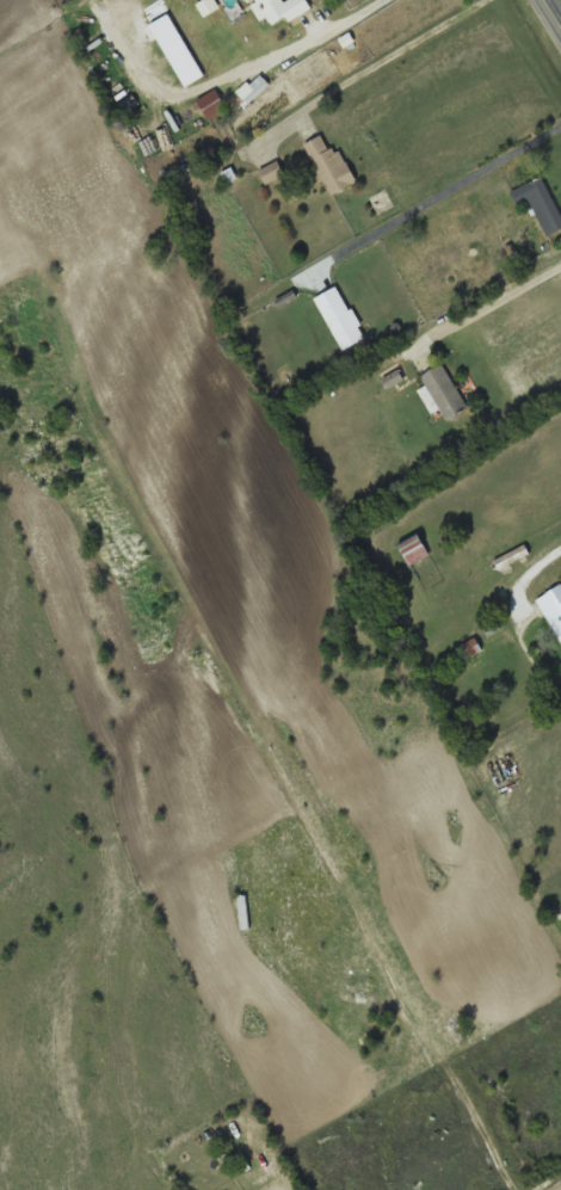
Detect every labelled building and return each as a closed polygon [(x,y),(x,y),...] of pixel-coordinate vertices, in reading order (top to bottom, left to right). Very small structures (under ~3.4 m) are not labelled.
[(272,29),(313,10),(308,0),(290,0),(288,1),(287,0),(258,0),(272,29)] [(339,146),(331,150),(323,136),(306,144),(332,197),(358,184),(339,146)] [(285,177),(279,162),(261,171),(267,185),(285,177)] [(547,238),(560,231),(560,213),(544,178),(523,187),(547,238)] [(365,341),(343,286),(319,297),(340,352),(365,341)] [(432,395),(448,423),(470,409),(444,364),(421,377),(427,388),(420,391),(425,399),(432,395)] [(431,555),(420,535),(400,545),(412,567),(431,555)] [(560,618),(560,584),(544,597),(560,618)]
